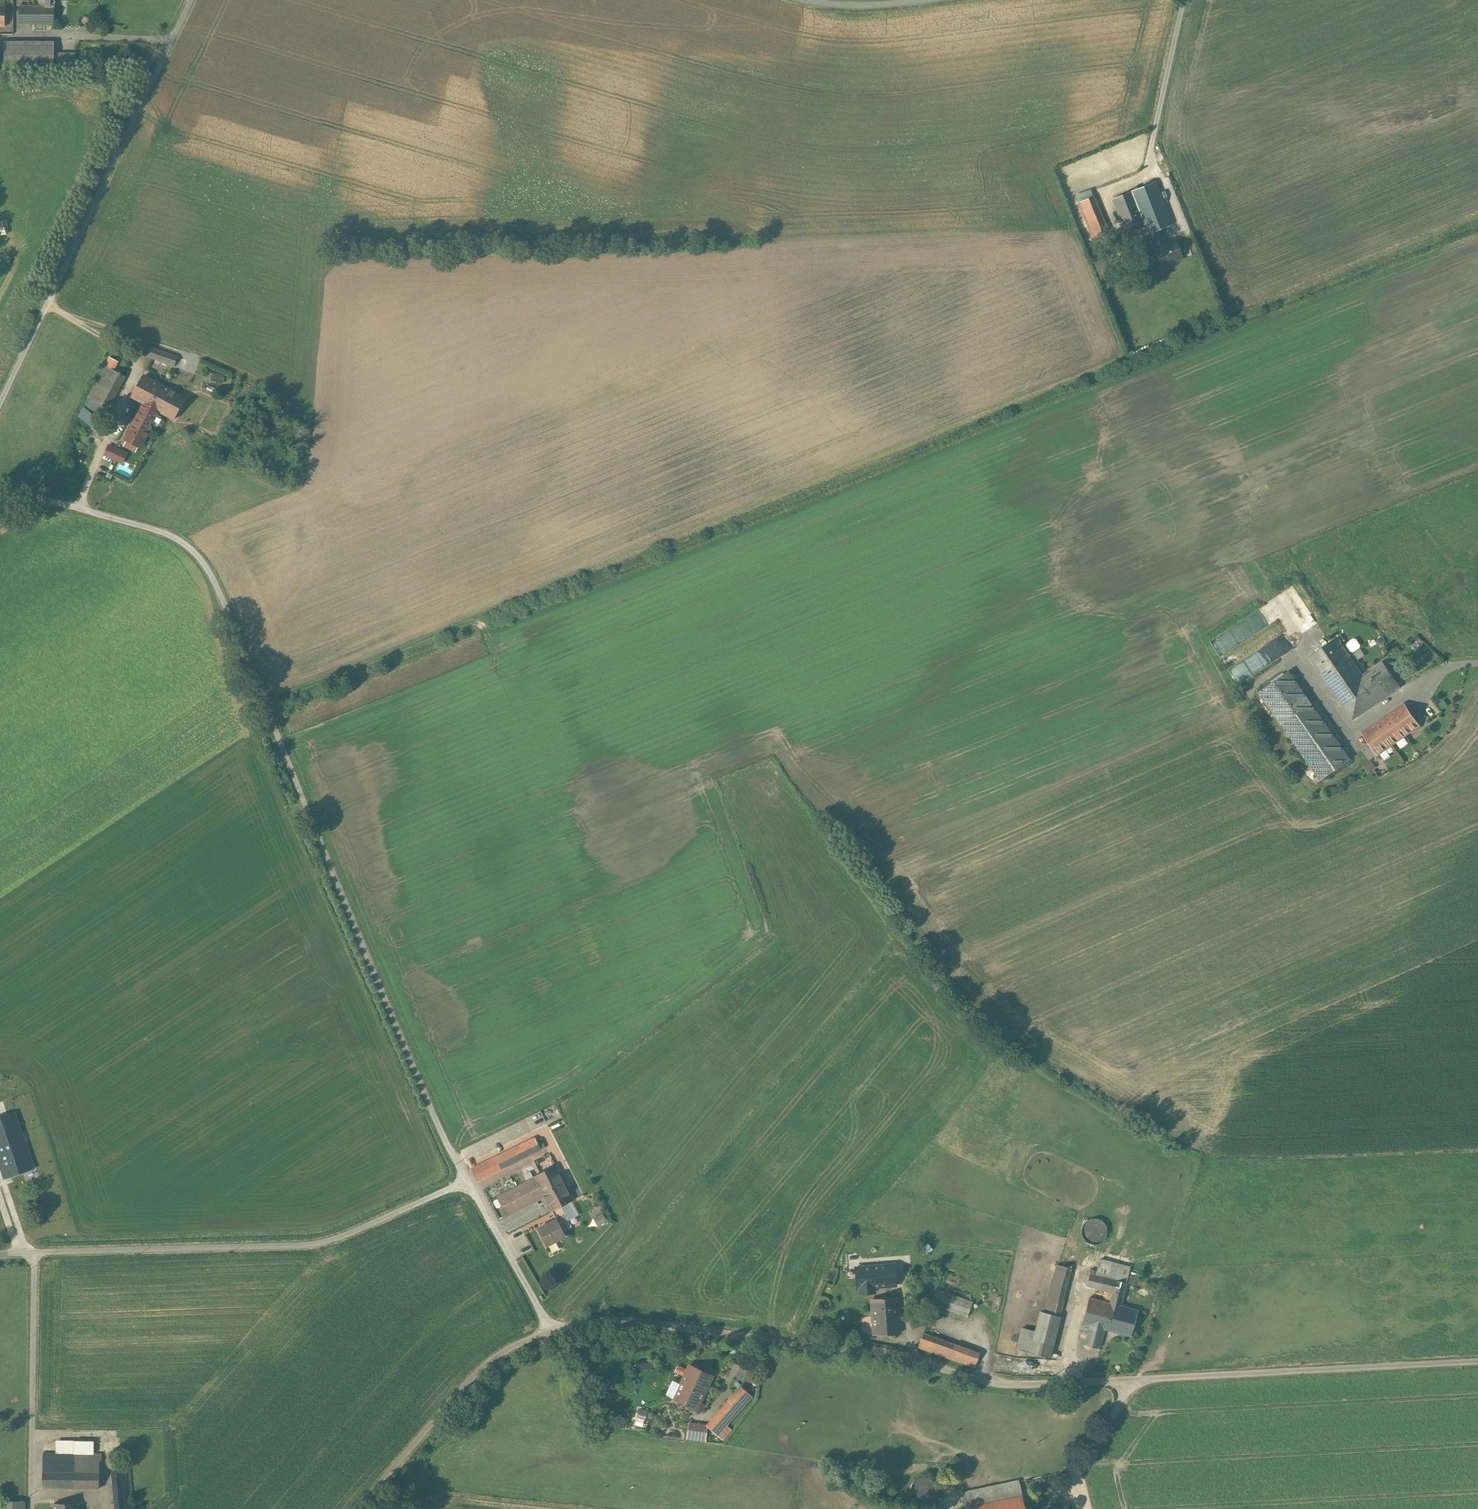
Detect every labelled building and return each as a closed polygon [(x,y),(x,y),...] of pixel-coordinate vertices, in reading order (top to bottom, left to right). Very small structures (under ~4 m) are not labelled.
[(20,23),(54,23),(54,0),(20,0),(20,23)] [(54,42),(4,42),(5,67),(54,67),(54,66),(54,53),(54,42)] [(75,53),(54,53),(54,66),(75,66),(75,53)] [(1143,222),(1148,235),(1163,230),(1174,226),(1165,202),(1172,199),(1166,181),(1114,199),(1124,228),(1143,222)] [(1110,234),(1094,191),(1079,197),(1095,240),(1110,234)] [(1163,230),(1148,235),(1160,268),(1184,260),(1177,239),(1168,242),(1163,230)] [(177,357),(151,347),(147,357),(174,366),(177,357)] [(119,362),(110,358),(88,399),(108,409),(126,377),(114,370),(119,362)] [(225,375),(212,373),(210,382),(224,384),(225,375)] [(145,404),(126,439),(140,447),(159,412),(174,419),(185,398),(145,376),(133,398),(145,404)] [(127,454),(109,445),(104,454),(123,463),(127,454)] [(1338,637),(1309,657),(1351,719),(1400,685),(1384,661),(1363,674),(1338,637)] [(1290,667),(1255,689),(1315,788),(1351,767),(1290,667)] [(1403,703),(1389,713),(1405,736),(1420,726),(1403,703)] [(1389,713),(1376,722),(1392,745),(1405,736),(1389,713)] [(1376,722),(1363,731),(1379,755),(1392,745),(1376,722)] [(1370,772),(1378,766),(1373,759),(1365,764),(1370,772)] [(0,1118),(0,1161),(6,1177),(33,1168),(15,1113),(0,1118)] [(540,1150),(534,1137),(471,1167),(477,1180),(540,1150)] [(574,1200),(556,1165),(495,1194),(506,1217),(545,1198),(551,1211),(574,1200)] [(596,1217),(600,1225),(609,1220),(605,1212),(596,1217)] [(566,1237),(556,1218),(537,1228),(547,1247),(566,1237)] [(860,1258),(862,1294),(880,1293),(879,1286),(903,1284),(901,1256),(860,1258)] [(1111,1304),(1123,1307),(1132,1269),(1101,1262),(1099,1272),(1093,1270),(1089,1287),(1113,1293),(1111,1304)] [(1051,1359),(1072,1268),(1053,1264),(1038,1331),(1023,1328),(1017,1351),(1051,1359)] [(939,1291),(935,1304),(969,1316),(974,1302),(939,1291)] [(902,1333),(899,1297),(871,1300),(874,1336),(902,1333)] [(1111,1304),(1090,1298),(1082,1333),(1088,1334),(1085,1344),(1102,1349),(1107,1329),(1132,1335),(1138,1311),(1123,1307),(1111,1304)] [(925,1332),(919,1347),(975,1367),(980,1353),(925,1332)] [(637,1369),(654,1370),(654,1362),(637,1362),(637,1369)] [(698,1408),(712,1374),(688,1364),(674,1398),(698,1408)] [(752,1395),(742,1386),(707,1426),(718,1435),(752,1395)] [(642,1407),(639,1416),(648,1419),(651,1410),(642,1407)] [(690,1438),(707,1441),(709,1432),(692,1428),(690,1438)] [(102,1454),(43,1453),(42,1488),(99,1489),(99,1461),(102,1461),(102,1454)] [(111,1472),(115,1508),(129,1508),(124,1471),(111,1472)] [(965,1508),(1026,1508),(1019,1480),(961,1492),(965,1508)]
